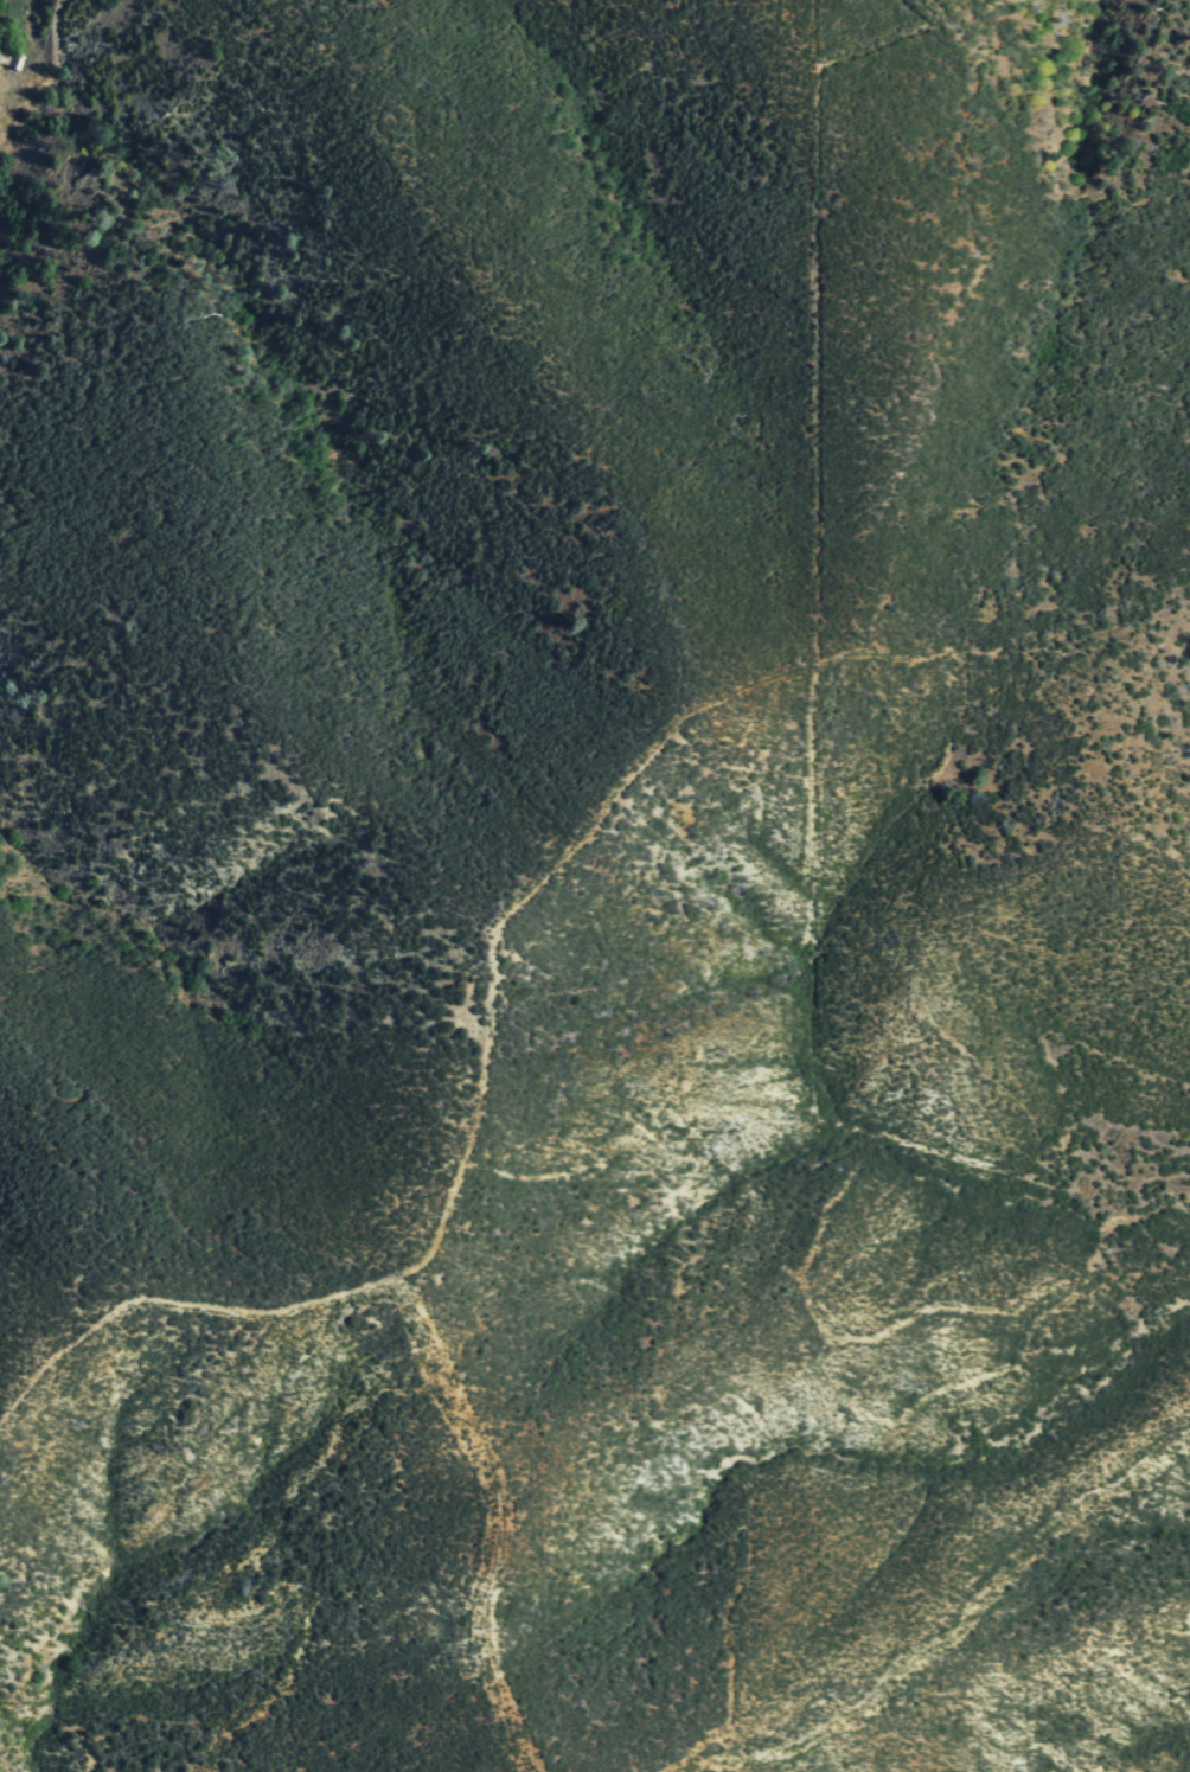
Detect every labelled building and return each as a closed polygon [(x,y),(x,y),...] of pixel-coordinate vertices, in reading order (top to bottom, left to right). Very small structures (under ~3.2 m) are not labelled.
[(26,57),(0,45),(0,65),(18,74),(26,57)]
